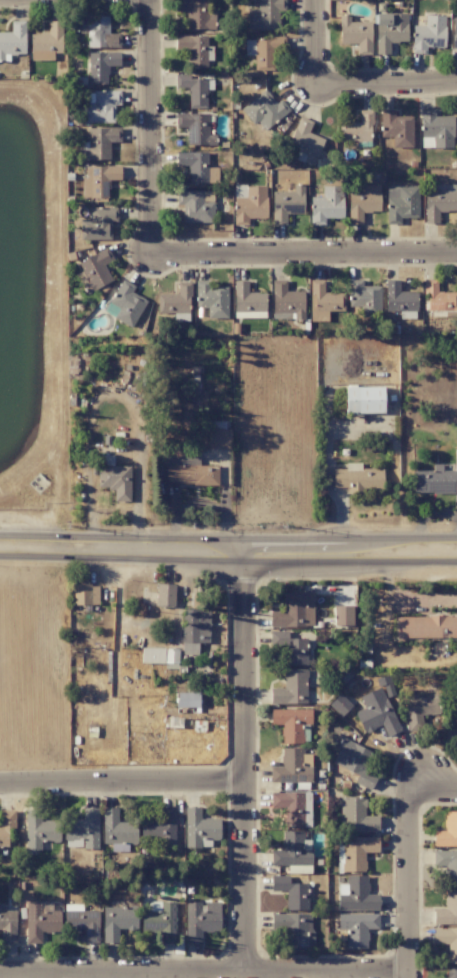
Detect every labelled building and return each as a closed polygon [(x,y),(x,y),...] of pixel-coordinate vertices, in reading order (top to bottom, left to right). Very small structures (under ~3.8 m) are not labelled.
[(174,11),(187,12),(186,29),(214,30),(215,12),(205,11),(205,0),(174,0),(174,11)] [(279,10),(285,10),(285,0),(258,0),(258,9),(247,9),(247,29),(278,30),(279,10)] [(375,23),(376,54),(389,54),(389,42),(407,42),(406,14),(392,14),(392,23),(375,23)] [(371,54),(371,22),(349,22),(349,15),(339,15),(340,44),(357,44),(357,55),(371,54)] [(425,26),(413,26),(412,53),(425,53),(426,47),(444,47),(445,16),(425,15),(425,26)] [(87,48),(120,47),(120,34),(109,34),(108,16),(87,17),(87,48)] [(31,33),(30,60),(53,61),(53,53),(61,53),(62,21),(48,21),(48,34),(31,33)] [(206,68),(207,37),(175,36),(175,49),(189,50),(188,67),(206,68)] [(245,38),(245,55),(255,55),(254,70),(273,71),(273,50),(285,50),(286,39),(245,38)] [(88,52),(88,84),(107,84),(107,66),(119,66),(119,53),(88,52)] [(207,109),(206,76),(175,77),(175,88),(188,88),(189,109),(207,109)] [(262,133),(290,110),(281,99),(276,103),(265,89),(242,108),(262,133)] [(120,91),(93,91),(93,103),(83,103),(83,123),(114,123),(114,105),(120,105),(120,91)] [(452,148),(453,116),(434,116),(435,110),(422,109),(420,147),(452,148)] [(371,111),(359,110),(359,122),(341,122),(340,141),(370,142),(371,111)] [(412,148),(412,117),(394,116),(394,110),(381,110),(381,137),(392,137),(392,147),(412,148)] [(208,135),(209,114),(175,113),(175,127),(187,128),(187,145),(215,146),(215,135),(208,135)] [(312,122),(299,117),(287,147),(315,159),(324,139),(308,133),(312,122)] [(120,142),(120,128),(87,129),(88,150),(82,150),(83,160),(110,159),(109,142),(120,142)] [(208,152),(176,153),(176,166),(189,166),(189,184),(217,183),(217,168),(208,168),(208,152)] [(120,166),(85,167),(85,177),(82,177),(82,198),(108,198),(108,181),(120,181),(120,166)] [(304,213),(304,185),(293,185),(293,192),(272,192),(272,225),(286,225),(286,213),(304,213)] [(348,193),(349,224),(362,224),(362,212),(380,211),(380,185),(362,186),(362,193),(348,193)] [(438,224),(439,212),(456,212),(456,185),(435,185),(435,193),(425,193),(424,224),(438,224)] [(234,225),(248,225),(248,219),(266,218),(266,186),(245,187),(245,198),(234,198),(234,225)] [(325,218),(342,218),(343,186),(322,186),(322,197),(311,197),(310,225),(325,225),(325,218)] [(387,224),(400,224),(400,218),(419,217),(418,186),(386,187),(387,224)] [(213,203),(203,202),(203,191),(177,191),(177,204),(183,204),(182,222),(213,223),(213,203)] [(111,222),(117,222),(117,208),(90,208),(90,219),(80,220),(80,240),(111,239),(111,222)] [(78,262),(91,291),(112,281),(104,265),(113,261),(108,248),(78,262)] [(437,292),(437,280),(424,279),(423,292),(428,292),(427,311),(456,311),(456,292),(437,292)] [(135,286),(122,280),(109,305),(118,310),(113,318),(132,328),(147,301),(131,292),(135,286)] [(303,292),(286,292),(286,280),(272,281),(273,311),(281,311),(281,313),(295,313),(295,320),(304,319),(303,292)] [(344,311),(344,294),(324,293),(324,280),(311,280),(310,321),(327,322),(328,311),(344,311)] [(381,286),(362,286),(362,280),(349,280),(349,307),(362,307),(362,316),(380,317),(381,286)] [(399,280),(385,280),(386,312),(400,312),(400,319),(417,318),(416,292),(399,292),(399,280)] [(227,318),(228,287),(209,287),(209,281),(196,281),(196,307),(208,308),(207,318),(227,318)] [(264,293),(247,293),(247,281),(234,281),(235,316),(265,316),(264,293)] [(189,314),(190,282),(178,282),(178,295),(158,294),(157,313),(189,314)] [(383,414),(384,387),(345,387),(345,413),(383,414)] [(230,430),(208,429),(208,448),(230,448),(230,430)] [(130,501),(130,466),(113,466),(113,456),(98,456),(98,488),(114,489),(114,501),(130,501)] [(199,456),(166,456),(167,484),(218,484),(218,465),(199,466),(199,456)] [(383,469),(361,469),(361,463),(345,463),(345,469),(333,469),(333,487),(346,487),(346,493),(363,493),(363,488),(382,489),(383,469)] [(456,471),(442,470),(442,464),(433,464),(433,471),(413,470),(412,492),(456,493),(456,471)] [(174,607),(175,585),(157,584),(156,606),(174,607)] [(98,605),(98,585),(73,585),(73,605),(98,605)] [(270,627),(314,626),(313,592),(283,593),(283,611),(270,612),(270,627)] [(334,626),(352,626),(352,606),(335,606),(334,626)] [(209,643),(210,610),(183,609),(182,654),(198,654),(198,643),(209,643)] [(396,616),(396,638),(456,638),(456,616),(396,616)] [(288,638),(288,631),(270,631),(269,646),(287,646),(286,665),(306,666),(307,639),(288,638)] [(176,664),(177,649),(142,648),(141,663),(176,664)] [(270,704),(306,703),(306,669),(283,670),(284,688),(270,689),(270,704)] [(400,730),(380,687),(360,697),(365,708),(354,713),(364,733),(382,725),(387,736),(400,730)] [(198,693),(176,693),(176,708),(199,707),(198,693)] [(404,698),(408,731),(423,729),(422,716),(439,714),(436,695),(404,698)] [(311,709),(271,710),(271,725),(281,724),(281,744),(302,744),(302,725),(311,725),(311,709)] [(372,753),(343,738),(331,761),(358,776),(355,782),(370,790),(377,776),(364,769),(372,753)] [(310,783),(311,754),(303,754),(303,748),(282,748),(281,767),(270,767),(270,782),(310,783)] [(284,827),(310,827),(310,793),(271,792),(271,808),(284,809),(284,827)] [(341,832),(378,831),(378,816),(365,816),(365,797),(340,797),(341,832)] [(175,807),(160,807),(160,819),(141,819),(141,837),(162,838),(162,846),(175,846),(175,807)] [(185,848),(201,848),(201,839),(220,839),(220,818),(200,819),(200,807),(185,807),(185,848)] [(98,849),(98,808),(83,808),(83,819),(64,819),(64,840),(83,840),(83,849),(98,849)] [(137,822),(117,822),(117,808),(103,808),(102,844),(137,844),(137,822)] [(8,846),(8,830),(16,830),(15,810),(0,811),(0,826),(0,846),(8,846)] [(40,810),(25,810),(26,851),(42,850),(41,842),(60,841),(60,821),(41,821),(40,810)] [(444,812),(444,831),(433,831),(433,846),(456,846),(456,812),(444,812)] [(311,864),(311,840),(303,840),(303,831),(282,831),(282,850),(271,850),(271,865),(311,864)] [(342,838),(343,872),(365,871),(365,852),(378,852),(378,837),(342,838)] [(456,851),(433,851),(433,866),(444,866),(445,885),(456,885),(456,852),(456,851)] [(288,876),(271,876),(271,890),(286,891),(286,910),(308,910),(308,883),(288,883),(288,876)] [(444,890),(444,909),(433,909),(433,923),(456,924),(456,890),(444,890)] [(175,902),(159,903),(160,911),(142,912),(142,930),(160,930),(160,944),(176,943),(175,902)] [(220,931),(220,902),(202,902),(185,902),(186,943),(201,943),(201,931),(220,931)] [(61,932),(60,911),(52,911),(52,903),(25,903),(26,944),(41,943),(41,932),(61,932)] [(104,907),(103,943),(118,943),(118,929),(136,930),(137,908),(104,907)] [(16,942),(15,910),(0,911),(0,930),(1,943),(16,942)] [(65,911),(65,930),(83,930),(83,943),(99,943),(98,910),(65,911)] [(288,928),(288,948),(312,949),(313,915),(281,914),(280,927),(288,928)] [(378,930),(378,914),(338,914),(337,929),(346,929),(346,948),(367,948),(367,930),(378,930)] [(433,929),(433,944),(447,944),(447,964),(456,963),(456,929),(433,929)]
